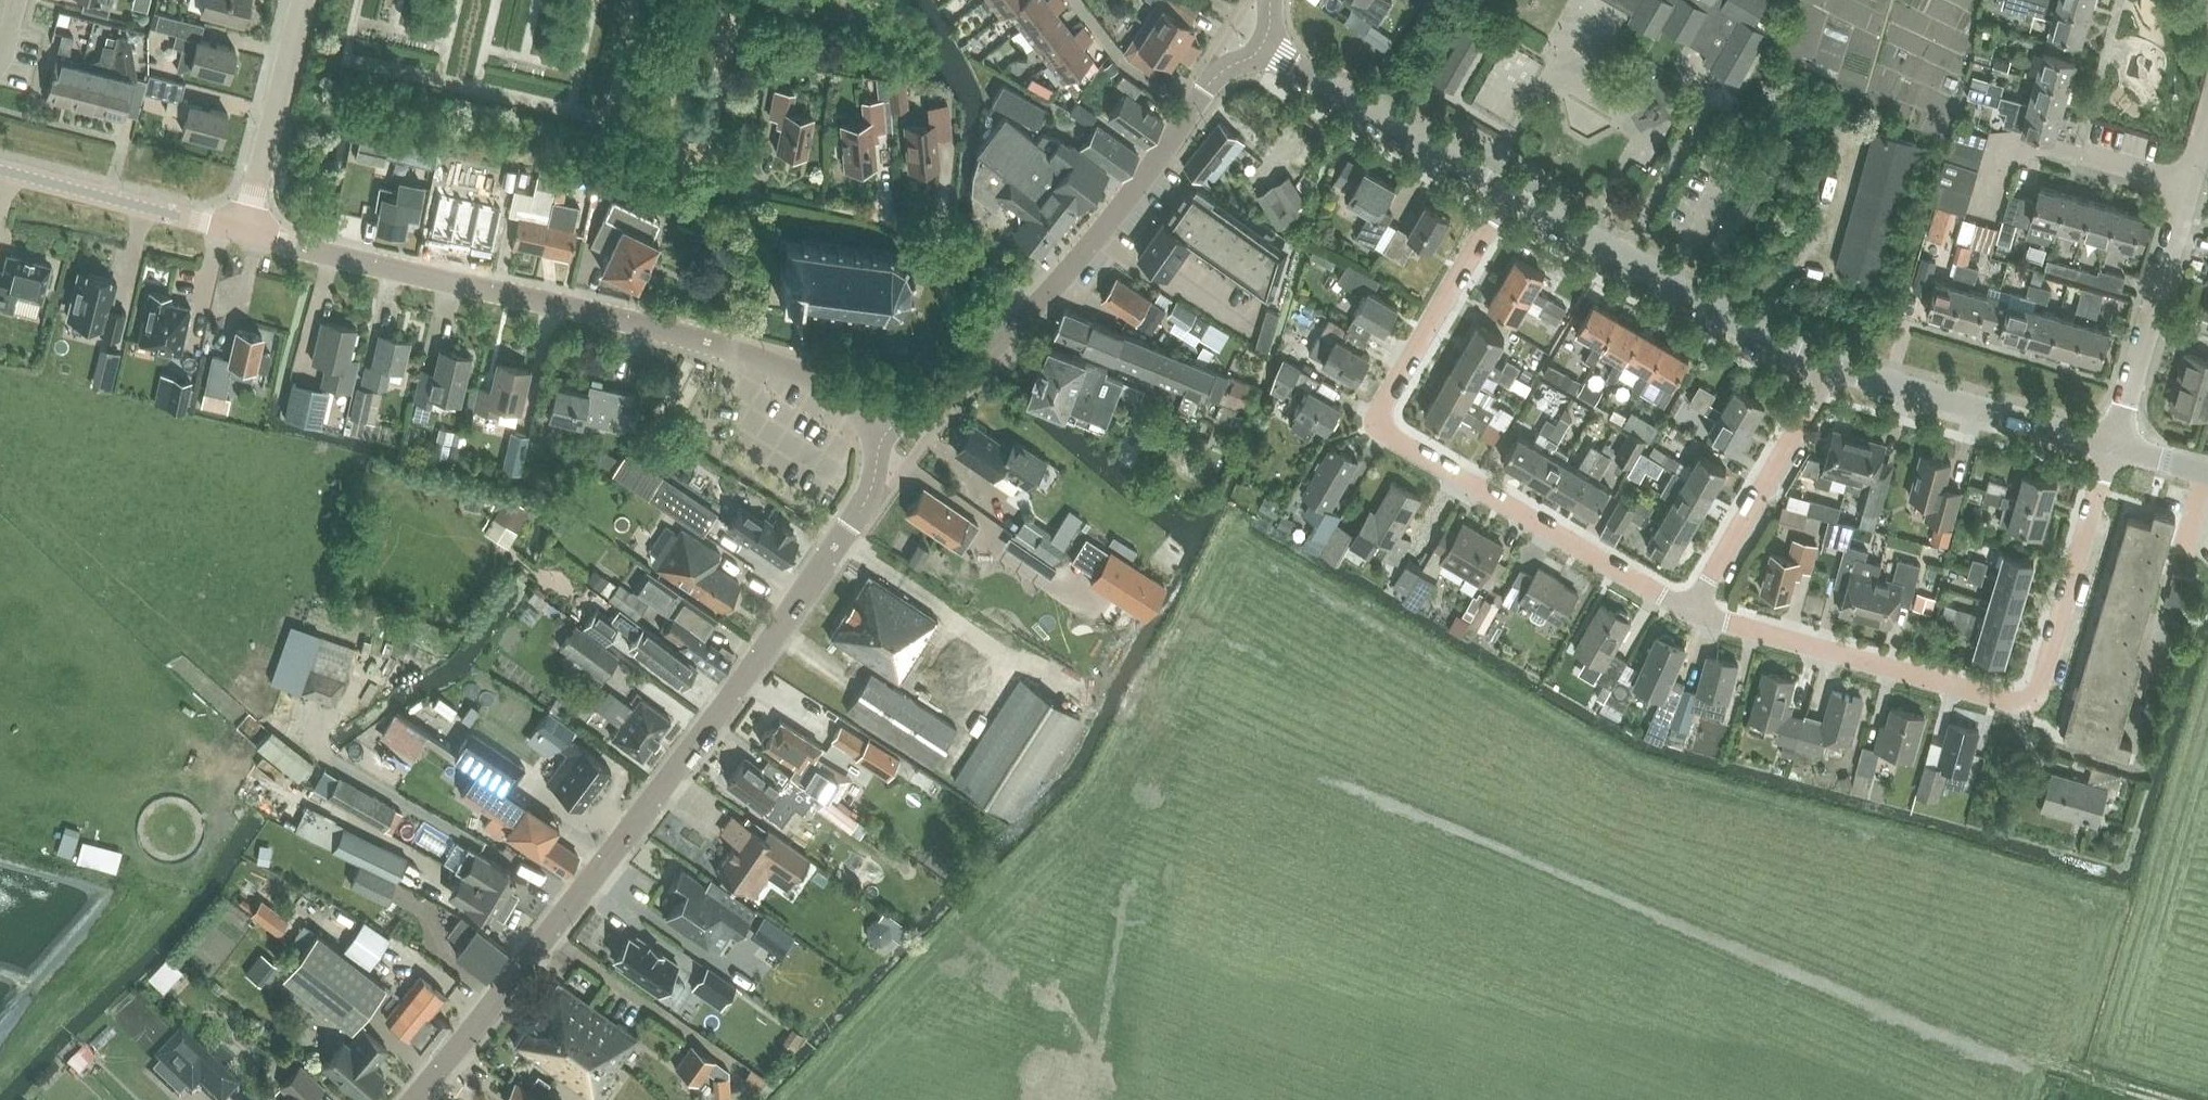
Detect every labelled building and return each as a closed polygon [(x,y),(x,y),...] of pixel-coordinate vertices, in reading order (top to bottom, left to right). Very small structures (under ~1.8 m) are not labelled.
[(82,9),(109,16),(113,0),(84,0),(82,9)] [(202,12),(242,22),(243,18),(247,19),(250,17),(253,8),(251,5),(247,4),(248,0),(205,0),(202,12)] [(1000,15),(1007,10),(1019,0),(988,0),(1000,15)] [(1021,27),(1057,0),(1019,0),(1007,10),(1021,27)] [(1058,0),(1057,0),(1021,27),(1034,45),(1064,23),(1055,11),(1062,5),(1058,0)] [(1151,11),(1145,22),(1192,56),(1198,48),(1186,39),(1194,28),(1187,23),(1197,8),(1179,0),(1159,0),(1151,11)] [(1356,7),(1380,22),(1395,0),(1361,0),(1356,7)] [(1636,6),(1630,16),(1660,34),(1666,24),(1678,2),(1675,0),(1626,0),(1636,6)] [(1666,24),(1712,51),(1707,59),(1715,64),(1714,65),(1743,81),(1773,31),(1757,22),(1770,0),(1675,0),(1678,2),(1666,24)] [(2034,12),(2055,18),(2051,31),(2084,41),(2091,15),(2041,0),(2007,0),(2005,8),(2033,15),(2034,12)] [(2091,15),(2095,0),(2041,0),(2091,15)] [(154,13),(151,27),(177,33),(173,47),(196,53),(192,68),(230,78),(231,76),(234,77),(238,75),(240,66),(238,63),(234,62),(237,51),(203,41),(207,27),(154,13)] [(1187,64),(1192,56),(1145,22),(1137,33),(1125,52),(1129,58),(1153,74),(1160,63),(1166,67),(1175,55),(1187,64)] [(1034,45),(1048,62),(1085,34),(1079,27),(1072,33),(1064,23),(1034,45)] [(1488,34),(1469,23),(1436,81),(1455,92),(1488,34)] [(1385,50),(1393,38),(1384,32),(1376,44),(1385,50)] [(74,107),(75,103),(85,66),(67,62),(74,36),(65,34),(48,100),(49,101),(50,96),(74,103),(73,107),(74,107)] [(1090,41),(1085,34),(1048,62),(1063,81),(1064,80),(1073,74),(1078,69),(1087,63),(1092,59),(1082,47),(1090,41)] [(118,38),(116,47),(99,114),(113,117),(114,113),(125,116),(124,120),(125,120),(127,113),(138,116),(145,92),(148,80),(136,77),(129,41),(118,38)] [(104,44),(97,69),(85,66),(75,103),(86,106),(85,110),(99,114),(116,47),(104,44)] [(2046,53),(2038,78),(2070,87),(2078,62),(2046,53)] [(1998,55),(1995,66),(2009,70),(2012,60),(1998,55)] [(1118,69),(1111,61),(1104,67),(1110,75),(1118,69)] [(1087,63),(1078,69),(1082,74),(1091,67),(1087,63)] [(150,74),(148,80),(145,92),(171,99),(168,112),(190,118),(186,134),(223,144),(230,115),(181,101),(185,83),(150,74)] [(1073,74),(1064,80),(1068,85),(1076,79),(1073,74)] [(1123,74),(1117,84),(1135,97),(1142,87),(1123,74)] [(907,109),(904,80),(889,82),(889,80),(877,76),(879,103),(863,104),(864,125),(840,127),(844,172),(876,169),(873,135),(887,134),(886,131),(893,130),(891,111),(907,109)] [(2038,78),(2031,103),(2063,112),(2070,87),(2038,78)] [(1032,79),(1027,86),(1043,96),(1048,88),(1032,79)] [(1991,80),(1988,90),(2002,94),(2005,84),(1991,80)] [(993,104),(1038,130),(1049,111),(1003,85),(993,104)] [(1972,85),(1969,96),(1985,100),(1988,90),(1972,85)] [(1988,90),(1985,100),(1999,105),(2002,110),(2027,117),(2024,129),(2056,139),(2063,112),(2031,103),(2002,94),(1988,90)] [(776,150),(803,157),(811,122),(788,117),(792,97),(773,92),(768,117),(782,120),(776,150)] [(1145,145),(1162,121),(1128,95),(1125,95),(1111,114),(1110,120),(1145,145)] [(1077,103),(1069,114),(1088,127),(1096,117),(1077,103)] [(950,138),(947,106),(926,108),(928,125),(905,128),(910,170),(937,167),(933,140),(950,138)] [(1007,119),(1006,120),(994,135),(1075,198),(1072,203),(1078,208),(1080,210),(1109,173),(1077,148),(1069,146),(1063,142),(1043,137),(1038,143),(1007,119)] [(1244,142),(1220,123),(1185,168),(1209,187),(1244,142)] [(1080,148),(1098,161),(1122,178),(1138,155),(1097,125),(1080,148)] [(1951,138),(1985,148),(1988,138),(1954,128),(1951,138)] [(1740,148),(1743,140),(1722,130),(1718,139),(1740,148)] [(432,167),(436,148),(362,131),(356,157),(384,163),(386,156),(432,167)] [(1878,278),(1916,143),(1874,131),(1836,266),(1878,278)] [(994,135),(978,155),(973,175),(972,193),(978,197),(977,198),(994,212),(1003,201),(1019,214),(1021,227),(1015,235),(1041,255),(1078,208),(1072,203),(1075,198),(994,135)] [(1948,149),(1982,159),(1985,148),(1951,138),(1948,149)] [(1945,160),(1979,170),(1982,159),(1948,149),(1945,160)] [(437,156),(434,169),(443,170),(446,158),(437,156)] [(1357,236),(1374,247),(1394,214),(1382,208),(1395,185),(1366,168),(1365,170),(1349,160),(1330,190),(1347,201),(1348,199),(1371,212),(1357,236)] [(1941,171),(1976,181),(1979,170),(1945,160),(1941,171)] [(481,166),(478,179),(486,180),(489,168),(481,166)] [(489,168),(486,180),(495,182),(498,170),(489,168)] [(1938,182),(1973,192),(1976,181),(1941,171),(1938,182)] [(1289,174),(1258,194),(1279,228),(1310,207),(1306,200),(1305,198),(1318,183),(1305,173),(1296,185),(1289,174)] [(532,198),(552,203),(557,182),(537,178),(532,198)] [(559,179),(554,199),(567,202),(571,182),(559,179)] [(1193,181),(1167,218),(1195,238),(1189,246),(1255,293),(1256,292),(1269,302),(1275,294),(1280,277),(1287,255),(1280,250),(1212,202),(1216,197),(1193,181)] [(1935,193),(1970,203),(1973,192),(1938,182),(1935,193)] [(405,238),(409,218),(419,220),(426,189),(398,183),(397,191),(382,188),(377,213),(384,214),(380,233),(405,238)] [(1745,184),(1739,196),(1760,209),(1767,197),(1745,184)] [(2011,192),(2003,218),(2017,222),(2032,227),(2035,218),(2059,225),(2068,193),(2042,185),(2038,200),(2025,196),(2011,192)] [(1932,203),(1946,207),(1967,213),(1970,203),(1935,193),(1932,203)] [(2059,225),(2085,232),(2094,200),(2068,193),(2059,225)] [(439,194),(430,234),(452,239),(461,199),(439,194)] [(1739,196),(1732,207),(1754,220),(1760,209),(1739,196)] [(461,199),(452,239),(472,243),(481,203),(461,199)] [(554,199),(548,225),(542,253),(571,259),(577,231),(573,231),(579,205),(567,202),(554,199)] [(602,269),(636,286),(658,244),(641,235),(650,218),(616,200),(593,244),(610,253),(602,269)] [(2095,248),(2105,250),(2109,239),(2110,240),(2120,208),(2094,200),(2085,232),(2098,236),(2095,248)] [(481,203),(472,243),(493,248),(502,208),(481,203)] [(1417,238),(1433,248),(1450,218),(1427,204),(1410,233),(1399,226),(1385,249),(1404,260),(1417,238)] [(1732,207),(1725,218),(1747,231),(1754,220),(1732,207)] [(2120,208),(2110,240),(2136,247),(2142,249),(2149,225),(2144,223),(2146,215),(2120,208)] [(1192,240),(1169,223),(1163,218),(1136,254),(1166,276),(1192,240)] [(1725,218),(1719,229),(1740,242),(1747,231),(1725,218)] [(513,247),(542,253),(548,225),(520,219),(513,247)] [(1965,219),(1959,242),(1970,245),(1977,223),(1965,219)] [(1970,245),(1982,248),(1989,226),(1977,223),(1970,245)] [(1989,226),(1982,248),(1983,249),(1992,251),(1999,229),(1989,226)] [(1719,229),(1712,240),(1734,253),(1740,242),(1719,229)] [(1655,236),(1663,241),(1665,236),(1657,232),(1655,236)] [(1705,252),(1727,264),(1734,253),(1712,240),(1705,252)] [(783,262),(779,261),(777,282),(780,283),(777,299),(792,301),(791,305),(799,306),(799,302),(811,304),(810,308),(816,309),(817,304),(828,306),(827,310),(834,311),(835,307),(845,308),(844,313),(851,314),(852,309),(862,311),(861,315),(869,316),(869,312),(877,313),(877,317),(883,318),(884,311),(895,307),(899,312),(902,307),(899,303),(905,297),(910,299),(912,295),(907,292),(908,283),(913,282),(912,276),(907,276),(904,268),(907,265),(904,262),(900,265),(888,260),(889,255),(886,255),(884,259),(877,258),(877,253),(871,252),(871,257),(859,255),(860,251),(853,250),(852,254),(842,253),(843,249),(836,248),(836,252),(825,250),(825,246),(819,245),(819,250),(805,248),(806,243),(801,243),(800,247),(786,245),(783,262)] [(1316,248),(1311,257),(1331,268),(1336,259),(1316,248)] [(2010,269),(2030,273),(2034,257),(2014,253),(2010,269)] [(50,265),(8,255),(4,271),(0,270),(0,307),(12,311),(17,294),(41,300),(46,283),(50,285),(54,271),(49,270),(50,265)] [(1921,257),(1912,291),(1926,295),(1936,262),(1921,257)] [(1517,258),(1504,281),(1570,320),(1574,312),(1579,304),(1572,300),(1568,308),(1558,302),(1536,289),(1545,274),(1517,258)] [(1936,278),(1946,281),(1951,261),(1940,259),(1936,278)] [(2075,267),(2048,259),(2046,268),(2073,276),(2075,267)] [(1378,279),(1359,268),(1349,262),(1339,280),(1365,296),(1355,312),(1385,330),(1398,306),(1371,290),(1378,279)] [(1937,280),(1927,313),(1953,321),(1969,266),(1958,263),(1954,276),(1957,277),(1955,285),(1937,280)] [(1969,266),(1953,321),(1979,328),(1980,327),(1982,317),(1993,321),(2000,298),(1989,295),(1971,290),(1973,282),(1975,283),(1979,269),(1977,268),(1969,266)] [(2098,273),(2075,267),(2073,276),(2096,282),(2098,273)] [(2100,269),(2098,273),(2096,282),(2122,290),(2126,276),(2100,269)] [(2035,271),(2031,284),(2042,287),(2045,277),(2045,276),(2046,274),(2035,271)] [(109,278),(88,272),(87,275),(79,273),(68,317),(104,326),(103,333),(120,337),(126,312),(110,308),(117,282),(109,280),(109,278)] [(1118,278),(1103,301),(1152,332),(1167,309),(1155,301),(1118,278)] [(1504,281),(1490,305),(1517,321),(1526,306),(1565,328),(1570,320),(1504,281)] [(2000,298),(1993,321),(2003,324),(2001,333),(2000,335),(2026,342),(2042,287),(2031,284),(2027,298),(2012,294),(2010,301),(2000,298)] [(2049,305),(2053,290),(2042,287),(2027,342),(2052,350),(2062,317),(2043,311),(2045,304),(2049,305)] [(2052,350),(2076,357),(2095,291),(2084,288),(2076,313),(2079,314),(2077,321),(2062,317),(2052,350)] [(181,354),(191,307),(169,303),(171,296),(150,291),(139,342),(154,345),(154,348),(181,354)] [(2101,304),(2104,293),(2095,291),(2076,357),(2102,364),(2112,331),(2095,326),(2097,319),(2100,319),(2104,305),(2101,304)] [(1178,302),(1169,316),(1188,328),(1197,314),(1178,302)] [(1586,360),(1596,365),(1602,354),(1607,346),(1602,344),(1617,316),(1595,303),(1580,329),(1597,339),(1586,360)] [(1267,309),(1255,347),(1268,351),(1280,313),(1267,309)] [(1106,357),(1116,334),(1065,313),(1055,336),(1106,357)] [(1607,346),(1602,354),(1616,362),(1609,373),(1617,378),(1628,359),(1623,356),(1639,329),(1632,325),(1634,321),(1623,314),(1620,318),(1617,316),(1602,344),(1607,346)] [(1332,318),(1317,344),(1330,351),(1324,361),(1356,379),(1370,356),(1363,352),(1348,343),(1355,331),(1348,327),(1332,318)] [(1202,337),(1221,349),(1231,334),(1210,322),(1202,337)] [(351,331),(321,323),(316,346),(312,345),(308,362),(321,365),(316,385),(346,393),(354,362),(344,360),(351,331)] [(1479,323),(1466,347),(1491,361),(1505,338),(1479,323)] [(258,350),(262,335),(237,329),(230,361),(224,360),(225,358),(213,355),(204,392),(226,397),(231,374),(252,379),(254,368),(267,371),(271,353),(258,350)] [(1633,387),(1641,391),(1652,372),(1647,370),(1662,342),(1639,329),(1623,356),(1628,359),(1629,358),(1645,367),(1633,387)] [(365,367),(362,382),(385,387),(387,378),(389,366),(403,369),(409,340),(380,334),(372,368),(365,367)] [(1106,357),(1156,377),(1166,354),(1116,334),(1106,357)] [(1689,357),(1662,342),(1647,370),(1652,372),(1652,371),(1667,380),(1655,400),(1665,405),(1677,385),(1673,383),(1689,357)] [(1040,362),(1037,369),(1035,375),(1037,376),(1029,395),(1065,410),(1067,405),(1091,414),(1109,422),(1117,401),(1125,381),(1106,373),(1107,372),(1085,363),(1086,360),(1050,345),(1042,363),(1040,362)] [(1205,347),(1197,361),(1205,366),(1213,352),(1205,347)] [(1466,347),(1452,370),(1477,385),(1485,371),(1510,386),(1516,376),(1502,368),(1491,361),(1466,347)] [(102,348),(99,361),(118,365),(121,353),(102,348)] [(421,368),(414,399),(431,403),(433,395),(461,402),(472,356),(439,348),(433,371),(421,368)] [(1216,375),(1166,354),(1156,377),(1185,389),(1178,408),(1199,416),(1208,396),(1220,401),(1228,382),(1215,377),(1216,375)] [(2179,380),(2207,389),(2207,361),(2187,355),(2179,380)] [(1324,379),(1285,356),(1278,368),(1271,390),(1284,398),(1288,392),(1304,401),(1292,423),(1311,434),(1318,422),(1327,428),(1329,425),(1333,427),(1338,418),(1337,414),(1336,414),(1340,406),(1317,392),(1324,379)] [(1508,358),(1502,368),(1516,376),(1522,366),(1508,358)] [(479,387),(474,409),(488,412),(490,402),(502,405),(498,421),(516,425),(529,369),(498,362),(492,390),(479,387)] [(1452,370),(1439,393),(1489,422),(1495,412),(1479,403),(1470,398),(1477,385),(1452,370)] [(1566,375),(1560,386),(1575,395),(1581,384),(1566,375)] [(1511,385),(1510,386),(1526,395),(1531,385),(1516,376),(1516,377),(1511,385)] [(166,404),(185,409),(191,381),(172,377),(166,404)] [(2171,407),(2174,408),(2173,414),(2190,419),(2192,413),(2207,418),(2207,389),(2179,380),(2171,407)] [(1254,388),(1234,381),(1227,401),(1247,408),(1254,388)] [(330,391),(293,382),(285,417),(322,426),(330,391)] [(1576,396),(1594,407),(1602,392),(1585,382),(1576,396)] [(587,394),(588,392),(556,384),(549,415),(581,422),(582,416),(593,418),(592,422),(624,429),(633,393),(600,386),(598,396),(587,394)] [(1701,384),(1695,393),(1711,402),(1717,393),(1701,384)] [(357,386),(350,417),(367,421),(374,390),(357,386)] [(1737,386),(1723,410),(1752,426),(1765,403),(1737,386)] [(1439,393),(1425,415),(1451,430),(1459,416),(1484,431),(1489,422),(1439,393)] [(1695,393),(1690,402),(1718,419),(1710,433),(1738,450),(1752,426),(1723,410),(1711,402),(1695,393)] [(1145,402),(1132,433),(1146,439),(1159,407),(1145,402)] [(1490,422),(1489,422),(1503,430),(1504,431),(1510,421),(1495,412),(1490,422)] [(1561,416),(1557,423),(1567,429),(1571,422),(1561,416)] [(1520,434),(1504,461),(1527,474),(1557,423),(1547,418),(1533,442),(1520,434)] [(344,433),(352,435),(354,424),(347,422),(344,433)] [(1557,423),(1527,474),(1549,488),(1565,461),(1569,453),(1557,446),(1567,429),(1557,423)] [(440,428),(434,454),(463,460),(469,435),(440,428)] [(957,451),(956,453),(992,477),(991,480),(1014,495),(1019,486),(1021,488),(1023,485),(1027,488),(1046,460),(1014,438),(1006,450),(972,428),(964,440),(959,441),(956,446),(957,451)] [(511,430),(502,468),(521,473),(530,434),(511,430)] [(1818,477),(1816,483),(1830,487),(1834,474),(1849,478),(1860,437),(1834,430),(1823,470),(1820,469),(1818,477)] [(1631,431),(1616,457),(1631,466),(1647,440),(1631,431)] [(1849,478),(1846,488),(1862,492),(1859,505),(1881,511),(1890,477),(1894,461),(1882,458),(1885,444),(1860,437),(1849,478)] [(1565,461),(1549,488),(1572,501),(1602,450),(1592,444),(1577,468),(1565,461)] [(1316,520),(1310,531),(1326,540),(1341,515),(1332,510),(1360,461),(1331,445),(1302,495),(1311,500),(1304,513),(1316,520)] [(1655,445),(1650,454),(1663,462),(1668,453),(1655,445)] [(611,470),(618,459),(597,446),(590,457),(611,470)] [(1602,450),(1572,501),(1595,514),(1610,487),(1597,480),(1612,455),(1602,450)] [(612,472),(648,497),(661,477),(625,453),(612,472)] [(1668,453),(1663,462),(1713,492),(1727,469),(1701,454),(1693,467),(1668,453)] [(1648,457),(1644,464),(1657,472),(1663,462),(1650,454),(1648,457)] [(1931,504),(1927,518),(1951,525),(1960,492),(1944,488),(1951,462),(1923,454),(1911,498),(1931,504)] [(1810,457),(1802,473),(1818,477),(1820,469),(1822,461),(1810,457)] [(1663,462),(1657,472),(1682,486),(1675,499),(1700,514),(1713,492),(1663,462)] [(2025,471),(2017,498),(2050,508),(2058,481),(2025,471)] [(715,514),(661,477),(648,497),(702,533),(715,514)] [(1991,478),(1988,490),(2004,495),(2008,483),(1991,478)] [(1795,493),(1815,498),(1818,484),(1798,480),(1795,493)] [(1374,550),(1399,564),(1413,540),(1400,533),(1421,497),(1394,482),(1377,511),(1372,508),(1351,545),(1370,556),(1374,550)] [(1843,504),(1846,491),(1820,486),(1817,500),(1843,504)] [(1988,490),(1984,501),(2001,506),(2006,508),(2001,522),(2009,524),(2042,534),(2050,508),(2017,498),(2004,495),(1988,490)] [(960,552),(977,527),(924,491),(913,508),(909,505),(905,512),(908,514),(907,516),(960,552)] [(467,494),(464,507),(481,511),(484,498),(467,494)] [(508,496),(494,518),(517,532),(530,510),(508,496)] [(1642,498),(1637,507),(1650,515),(1655,506),(1642,498)] [(1808,512),(1837,521),(1841,506),(1812,498),(1808,512)] [(1621,499),(1608,521),(1621,528),(1634,506),(1621,499)] [(1673,502),(1661,522),(1687,537),(1700,514),(1675,499),(1673,502)] [(1803,530),(1808,512),(1782,505),(1777,522),(1803,530)] [(1637,507),(1631,516),(1656,531),(1648,544),(1674,559),(1687,537),(1661,522),(1650,515),(1637,507)] [(561,509),(551,523),(561,531),(571,517),(561,509)] [(789,538),(792,534),(774,522),(771,525),(764,520),(761,524),(740,509),(726,530),(779,565),(795,541),(789,538)] [(2129,515),(2121,543),(2158,554),(2165,530),(2172,533),(2177,516),(2155,510),(2152,522),(2129,515)] [(1282,516),(1277,523),(1288,530),(1293,522),(1282,516)] [(1424,565),(1420,571),(1434,579),(1444,563),(1466,576),(1463,581),(1464,585),(1471,590),(1476,589),(1479,583),(1480,584),(1482,580),(1496,558),(1503,545),(1464,522),(1457,533),(1447,527),(1424,565)] [(660,558),(655,566),(714,604),(716,601),(724,606),(740,580),(713,563),(720,551),(681,526),(673,537),(665,532),(651,553),(660,558)] [(1067,543),(1045,528),(1032,548),(1053,563),(1067,543)] [(1772,552),(1763,584),(1762,590),(1789,598),(1798,567),(1811,571),(1818,544),(1795,538),(1790,557),(1772,552)] [(1123,542),(1118,549),(1132,558),(1137,551),(1123,542)] [(2158,554),(2121,543),(2113,570),(2150,581),(2158,554)] [(916,545),(907,560),(906,562),(918,569),(928,552),(916,545)] [(1846,546),(1837,578),(1849,582),(1846,591),(1841,611),(1866,618),(1877,577),(1881,564),(1867,560),(1869,553),(1846,546)] [(2007,551),(1999,578),(2027,586),(2035,560),(2007,551)] [(1110,552),(1096,574),(1091,582),(1108,593),(1110,589),(1133,604),(1150,577),(1110,552)] [(1410,557),(1394,584),(1393,585),(1407,593),(1420,571),(1423,565),(1410,557)] [(1496,558),(1482,580),(1492,586),(1505,564),(1496,558)] [(1975,558),(1972,570),(1984,573),(1988,562),(1975,558)] [(1877,577),(1866,618),(1891,625),(1897,605),(1900,595),(1910,598),(1919,566),(1900,561),(1894,582),(1877,577)] [(1522,569),(1503,600),(1517,608),(1523,599),(1534,606),(1530,611),(1532,616),(1540,621),(1544,619),(1547,614),(1560,622),(1577,593),(1558,582),(1560,579),(1540,567),(1534,576),(1522,569)] [(595,570),(587,581),(601,591),(609,580),(595,570)] [(718,619),(647,570),(633,590),(668,615),(660,628),(664,631),(681,644),(680,646),(719,674),(735,652),(722,644),(719,648),(705,639),(718,619)] [(1972,570),(1968,581),(1981,585),(1984,573),(1972,570)] [(2113,570),(2105,598),(2142,609),(2150,581),(2113,570)] [(1420,571),(1407,593),(1403,601),(1418,610),(1435,580),(1420,571)] [(2173,572),(2170,581),(2173,582),(2177,583),(2180,574),(2173,572)] [(2180,574),(2177,583),(2182,585),(2184,586),(2187,576),(2180,574)] [(2187,576),(2184,586),(2191,588),(2193,578),(2187,576)] [(934,620),(868,578),(829,638),(891,678),(886,685),(869,674),(845,712),(932,768),(970,710),(924,680),(921,686),(905,675),(927,639),(924,637),(934,620)] [(1999,578),(1992,603),(2019,611),(2027,586),(1999,578)] [(2173,582),(2171,589),(2180,591),(2182,585),(2177,583),(2173,582)] [(620,583),(618,586),(609,598),(637,619),(648,604),(620,583)] [(2182,585),(2180,591),(2189,594),(2191,588),(2184,586),(2182,585)] [(2171,589),(2169,595),(2173,596),(2178,598),(2180,591),(2171,589)] [(1918,591),(1913,608),(1930,612),(1935,596),(1918,591)] [(2180,591),(2178,598),(2180,598),(2187,601),(2189,594),(2180,591)] [(1473,596),(1462,615),(1472,621),(1480,606),(1483,602),(1484,600),(1485,597),(1479,594),(1477,598),(1473,596)] [(2166,594),(2164,604),(2170,606),(2173,596),(2169,595),(2166,594)] [(2173,596),(2170,606),(2177,608),(2180,598),(2178,598),(2173,596)] [(2105,598),(2097,625),(2134,636),(2142,609),(2105,598)] [(2180,598),(2177,608),(2184,610),(2187,601),(2180,598)] [(1960,608),(1957,620),(2012,636),(2019,611),(1992,603),(1988,616),(1960,608)] [(1602,605),(1576,651),(1587,657),(1581,668),(1597,678),(1606,683),(1598,697),(1604,701),(1618,678),(1625,665),(1628,661),(1612,652),(1630,621),(1628,620),(1629,618),(1628,614),(1621,610),(1617,611),(1616,613),(1602,605)] [(1472,621),(1471,623),(1484,631),(1494,614),(1480,606),(1472,621)] [(629,646),(681,686),(696,667),(620,609),(614,617),(637,636),(629,646)] [(597,611),(583,629),(605,645),(618,627),(597,611)] [(1957,620),(1953,632),(1981,640),(1977,652),(2005,660),(2012,636),(1957,620)] [(291,625),(271,683),(280,686),(300,693),(320,635),(301,629),(291,625)] [(560,646),(603,678),(619,657),(576,625),(560,646)] [(2097,625),(2088,653),(2126,664),(2134,636),(2097,625)] [(1663,741),(1669,724),(1683,687),(1685,683),(1674,678),(1687,648),(1673,642),(1674,640),(1672,636),(1665,632),(1660,634),(1660,636),(1656,635),(1634,684),(1662,696),(1646,734),(1663,741)] [(354,647),(320,635),(300,693),(334,705),(354,647)] [(2088,653),(2080,680),(2125,694),(2133,668),(2125,665),(2126,664),(2088,653)] [(1683,687),(1669,724),(1690,729),(1695,710),(1703,712),(1707,694),(1729,701),(1739,664),(1707,655),(1697,692),(1683,687)] [(1785,743),(1797,746),(1805,717),(1785,712),(1794,680),(1764,672),(1752,720),(1778,727),(1774,740),(1785,743)] [(2080,680),(2072,708),(2117,721),(2125,694),(2080,680)] [(1011,821),(1077,719),(1020,682),(953,784),(1011,821)] [(2148,683),(2145,692),(2148,693),(2152,694),(2155,685),(2148,683)] [(2155,685),(2152,694),(2159,696),(2162,687),(2155,685)] [(610,690),(596,708),(618,724),(611,734),(642,758),(671,719),(640,696),(632,706),(610,690)] [(1839,745),(1841,740),(1850,742),(1863,698),(1833,690),(1825,719),(1806,714),(1805,717),(1797,746),(1822,753),(1825,742),(1839,745)] [(2148,694),(2146,699),(2157,702),(2159,696),(2152,694),(2148,693),(2148,694)] [(2146,699),(2144,706),(2148,707),(2155,709),(2157,702),(2146,699)] [(1619,702),(1614,712),(1626,717),(1630,708),(1619,702)] [(471,704),(461,718),(469,724),(479,710),(471,704)] [(2142,705),(2139,714),(2146,716),(2148,707),(2144,706),(2142,705)] [(1864,744),(1857,769),(1874,774),(1880,749),(1912,758),(1925,715),(1893,706),(1886,733),(1881,731),(1876,748),(1864,744)] [(2148,707),(2146,716),(2152,718),(2155,709),(2148,707)] [(2113,733),(2117,721),(2072,708),(2064,735),(2107,748),(2106,750),(2128,757),(2133,739),(2113,733)] [(577,730),(555,714),(548,709),(536,726),(563,747),(569,739),(577,730)] [(394,713),(379,736),(413,759),(429,736),(394,713)] [(813,758),(821,746),(780,721),(775,730),(771,728),(769,732),(766,730),(761,739),(765,741),(763,745),(801,768),(809,755),(813,758)] [(1950,722),(1938,765),(1926,762),(1917,792),(1938,798),(1947,768),(1967,774),(1980,730),(1950,722)] [(834,741),(857,755),(867,742),(842,727),(834,741)] [(535,728),(530,736),(544,746),(549,739),(535,728)] [(455,755),(477,770),(509,792),(526,768),(471,731),(455,755)] [(546,781),(555,787),(583,808),(604,777),(611,768),(600,761),(582,748),(569,739),(563,747),(562,748),(567,751),(546,781)] [(1785,743),(1782,753),(1794,757),(1797,746),(1785,743)] [(727,782),(762,809),(770,799),(773,801),(775,799),(781,804),(798,781),(775,764),(767,774),(746,757),(727,782)] [(815,765),(804,783),(828,798),(828,797),(839,780),(815,765)] [(326,766),(313,788),(326,795),(339,773),(326,766)] [(2106,792),(2116,795),(2122,774),(2094,766),(2089,783),(2053,772),(2042,807),(2097,823),(2106,792)] [(539,855),(565,873),(578,855),(551,836),(558,826),(527,804),(509,792),(477,770),(461,794),(493,816),(495,814),(511,824),(504,834),(538,857),(539,855)] [(396,805),(339,773),(326,795),(383,828),(396,805)] [(306,806),(294,830),(361,862),(396,879),(408,855),(306,806)] [(839,806),(830,817),(850,832),(858,821),(839,806)] [(764,836),(741,820),(729,838),(736,843),(716,871),(745,891),(754,896),(781,856),(801,870),(810,859),(768,830),(764,836)] [(260,845),(257,860),(268,863),(271,848),(260,845)] [(467,848),(455,868),(462,873),(514,904),(527,882),(490,859),(489,860),(468,847),(467,848)] [(361,862),(351,884),(386,901),(396,879),(361,862)] [(755,912),(756,911),(711,879),(706,885),(682,869),(668,889),(680,898),(666,918),(709,948),(711,944),(706,941),(707,939),(718,924),(731,932),(737,937),(755,912)] [(453,889),(449,895),(461,903),(500,927),(514,904),(462,873),(453,889)] [(243,900),(239,904),(250,912),(253,908),(243,900)] [(884,910),(877,919),(891,925),(892,939),(899,944),(910,928),(884,910)] [(456,951),(486,976),(506,951),(477,927),(475,929),(460,917),(446,933),(460,945),(456,951)] [(273,923),(268,929),(278,937),(283,931),(273,923)] [(389,942),(362,923),(343,951),(370,969),(389,942)] [(384,982),(316,930),(282,974),(283,975),(350,1026),(384,982)] [(635,939),(629,936),(614,957),(620,961),(617,965),(658,993),(678,964),(637,936),(635,939)] [(736,987),(708,967),(698,981),(712,991),(707,998),(721,1008),(736,987)] [(293,982),(283,975),(273,988),(283,995),(293,982)] [(390,1018),(430,1050),(450,1025),(433,1012),(446,996),(423,977),(390,1018)] [(559,983),(514,1046),(589,1099),(602,1082),(606,1085),(638,1039),(559,983)] [(345,1041),(323,1066),(363,1099),(384,1075),(374,1066),(388,1050),(363,1029),(349,1045),(345,1041)] [(156,1061),(192,1096),(200,1087),(214,1099),(230,1099),(239,1090),(182,1035),(156,1061)] [(675,1067),(698,1084),(716,1061),(692,1043),(675,1067)] [(238,1061),(224,1048),(214,1058),(229,1071),(238,1061)] [(82,1051),(68,1067),(77,1076),(92,1060),(82,1051)] [(285,1099),(320,1099),(315,1095),(324,1085),(301,1063),(284,1080),(279,1086),(289,1095),(285,1099)] [(505,1099),(544,1099),(515,1079),(502,1098),(505,1099)]
